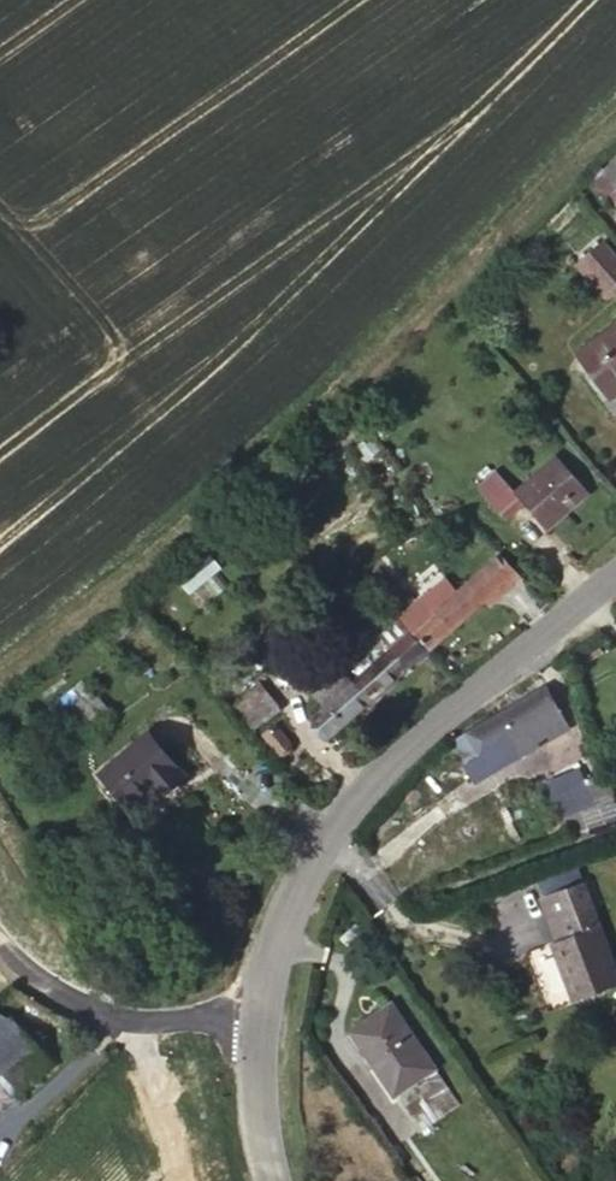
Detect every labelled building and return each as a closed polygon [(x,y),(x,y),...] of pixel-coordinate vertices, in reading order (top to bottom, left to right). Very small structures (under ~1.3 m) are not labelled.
[(599,177),(615,197),(615,162),(599,177)] [(610,308),(615,302),(615,253),(607,243),(577,270),(610,308)] [(601,341),(615,360),(615,330),(601,341)] [(601,492),(566,455),(526,492),(510,474),(491,491),(520,522),(539,505),(562,529),(601,492)] [(175,575),(192,595),(222,569),(204,549),(175,575)] [(411,608),(435,640),(504,584),(515,575),(520,571),(502,549),(460,583),(430,607),(423,598),(411,608)] [(447,568),(407,602),(411,608),(423,598),(430,607),(460,583),(447,568)] [(402,596),(383,569),(377,575),(398,600),(402,596)] [(515,575),(504,584),(508,588),(518,579),(515,575)] [(433,642),(435,640),(411,608),(407,602),(403,606),(433,642)] [(400,635),(416,654),(430,643),(404,612),(390,623),(400,635)] [(333,722),(416,654),(400,635),(363,665),(332,690),(318,701),(333,722)] [(323,678),(332,690),(363,665),(353,653),(323,678)] [(284,692),(263,667),(242,684),(263,710),(284,692)] [(560,676),(485,720),(497,741),(500,746),(524,732),(575,702),(560,676)] [(123,703),(111,687),(90,703),(103,720),(123,703)] [(581,713),(575,702),(524,732),(530,742),(581,713)] [(298,728),(283,711),(271,721),(286,739),(298,728)] [(202,759),(169,718),(120,757),(147,789),(168,772),(175,780),(202,759)] [(497,741),(485,720),(467,730),(479,752),(497,741)] [(497,741),(479,752),(487,767),(530,742),(524,732),(500,746),(497,741)] [(615,796),(615,779),(609,763),(593,770),(602,790),(607,800),(615,796)] [(578,801),(580,806),(607,800),(602,790),(578,801)] [(615,811),(615,796),(607,800),(580,806),(587,822),(615,811)] [(583,861),(546,879),(565,920),(557,923),(585,983),(615,968),(615,930),(583,861)] [(547,948),(528,960),(545,987),(564,975),(547,948)] [(357,1026),(404,1084),(442,1052),(395,995),(357,1026)] [(30,1042),(10,1018),(3,1025),(0,1028),(0,1070),(30,1042)] [(30,1042),(0,1070),(0,1076),(12,1090),(46,1061),(30,1042)] [(406,1166),(390,1180),(419,1180),(406,1166)]
